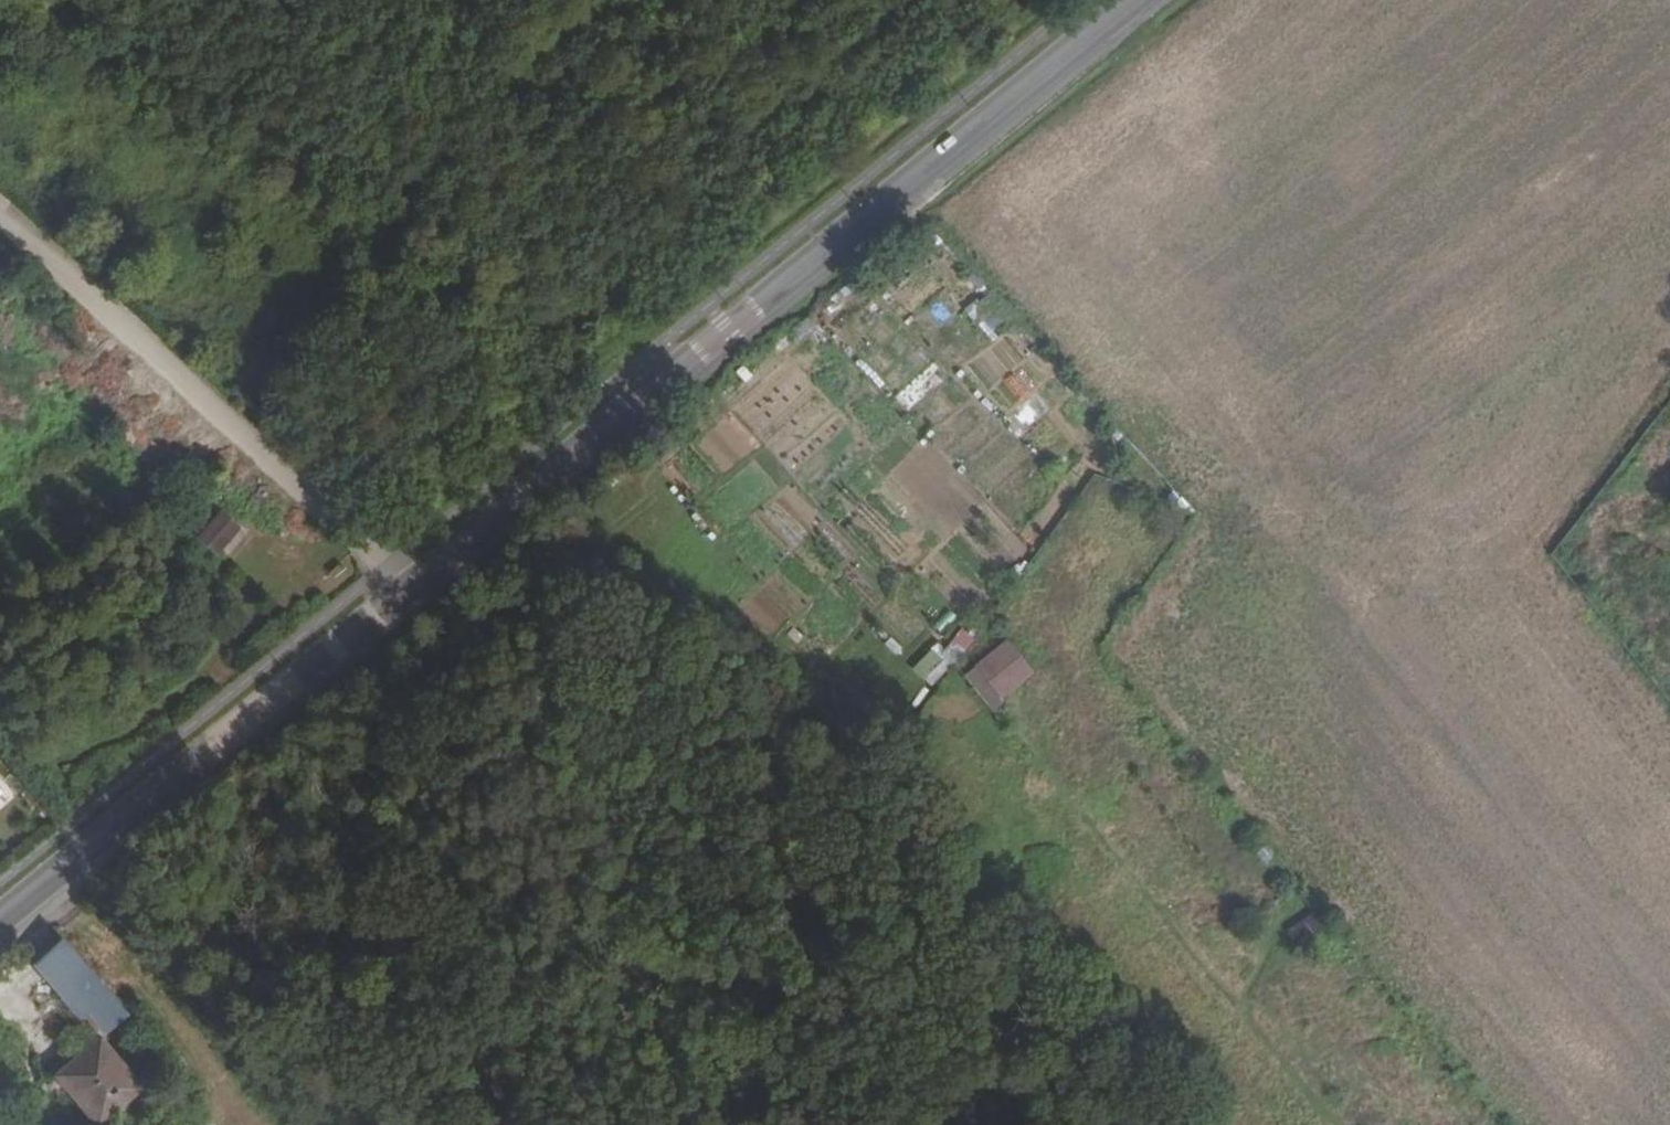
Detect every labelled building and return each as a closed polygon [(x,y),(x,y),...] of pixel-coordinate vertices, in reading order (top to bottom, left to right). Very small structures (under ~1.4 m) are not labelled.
[(218,554),(242,525),(220,508),(197,536),(218,554)] [(977,672),(1000,700),(1001,702),(1033,675),(1009,645),(977,672)] [(967,681),(989,709),(1000,700),(977,672),(967,681)] [(106,1041),(129,1022),(65,947),(37,970),(81,1026),(88,1020),(106,1041)] [(139,1091),(98,1041),(73,1061),(80,1070),(62,1086),(96,1124),(98,1124),(111,1113),(115,1117),(122,1112),(118,1108),(139,1091)]
